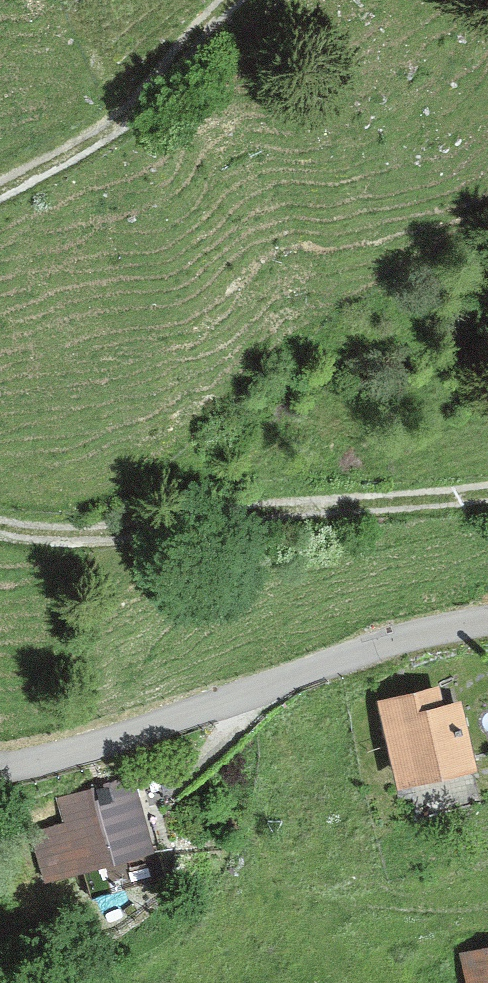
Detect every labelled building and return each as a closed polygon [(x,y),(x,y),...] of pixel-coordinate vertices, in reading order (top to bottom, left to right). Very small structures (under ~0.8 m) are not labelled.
[(446,717),(441,696),(380,710),(402,803),(478,785),(461,713),(446,717)] [(149,858),(135,781),(56,795),(61,824),(31,829),(45,904),(95,895),(90,869),(149,858)] [(461,951),(468,982),(487,982),(487,946),(461,951)]
